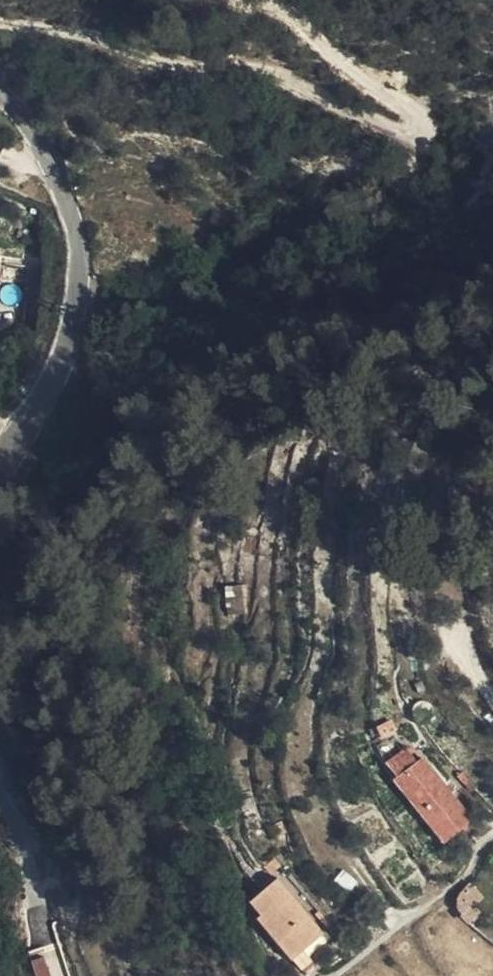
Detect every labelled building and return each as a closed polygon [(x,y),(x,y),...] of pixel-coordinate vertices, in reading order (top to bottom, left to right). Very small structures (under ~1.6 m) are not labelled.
[(225,586),(225,613),(247,613),(247,586),(225,586)] [(452,815),(481,794),(436,729),(431,733),(423,721),(405,734),(413,746),(407,750),(452,815)] [(331,918),(284,857),(249,883),(259,899),(257,901),(293,949),(331,918)] [(486,869),(475,860),(471,864),(468,867),(466,871),(465,876),(465,878),(466,883),(467,887),(468,889),(476,896),(484,886),(476,880),(486,869)] [(46,956),(33,958),(36,975),(49,975),(46,956)]
